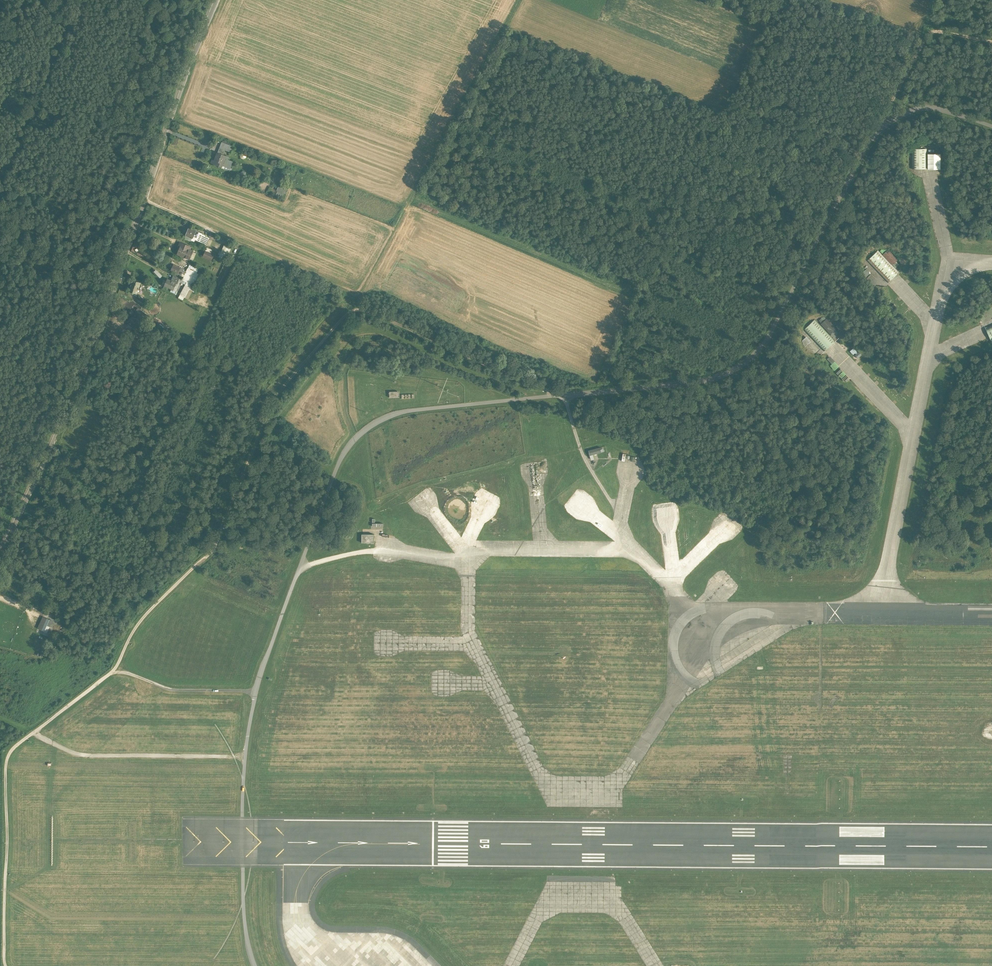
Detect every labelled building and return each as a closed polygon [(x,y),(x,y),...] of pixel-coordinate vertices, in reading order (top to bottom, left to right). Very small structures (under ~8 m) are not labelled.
[(926,169),(926,148),(912,148),(912,169),(926,169)] [(226,156),(218,152),(215,160),(214,161),(223,164),(226,156)] [(941,154),(928,154),(928,169),(941,169),(941,154)] [(226,156),(223,164),(222,165),(230,168),(233,162),(228,160),(229,157),(226,156)] [(277,190),(269,187),(268,191),(275,194),(274,197),(281,200),(285,189),(278,186),(277,190)] [(203,234),(189,228),(186,235),(192,238),(192,239),(192,240),(194,241),(195,239),(200,241),(203,234)] [(206,236),(203,234),(200,241),(207,244),(209,238),(206,236)] [(191,247),(182,243),(178,254),(190,259),(193,251),(190,250),(191,247)] [(227,258),(231,246),(225,244),(220,256),(227,258)] [(888,249),(882,255),(892,265),(898,260),(888,249)] [(878,250),(867,261),(888,283),(892,278),(898,273),(892,265),(882,255),(878,250)] [(214,254),(206,251),(203,256),(211,260),(214,254)] [(190,263),(188,268),(193,271),(193,272),(196,273),(198,267),(190,263)] [(184,269),(173,264),(171,271),(181,275),(184,269)] [(161,277),(163,275),(158,268),(155,270),(161,277)] [(193,271),(188,268),(184,278),(193,281),(196,273),(193,272),(193,271)] [(193,281),(184,278),(183,280),(192,285),(193,283),(194,284),(198,274),(196,273),(193,281)] [(180,278),(174,275),(171,281),(176,283),(178,284),(180,278)] [(171,281),(167,279),(164,286),(172,289),(173,290),(174,289),(176,283),(171,281)] [(141,282),(133,280),(129,291),(137,294),(141,282)] [(136,311),(128,322),(132,325),(140,315),(136,311)] [(140,315),(132,325),(139,331),(147,320),(140,315)] [(162,319),(154,315),(152,320),(160,324),(162,319)] [(835,341),(814,319),(803,330),(824,352),(829,346),(835,341)] [(821,323),(821,324),(830,334),(831,334),(835,330),(836,329),(826,319),(821,323)] [(153,330),(157,334),(162,328),(158,325),(153,330)] [(802,341),(814,353),(819,348),(807,335),(802,341)] [(831,356),(828,358),(833,363),(831,365),(836,370),(840,366),(831,356)] [(847,382),(851,377),(841,369),(837,373),(843,378),(847,382)] [(601,447),(588,450),(591,459),(595,458),(594,454),(602,451),(601,447)] [(374,534),(361,534),(361,542),(374,543),(374,534)] [(46,621),(42,630),(47,632),(51,623),(52,623),(53,621),(51,620),(50,622),(46,621)]
